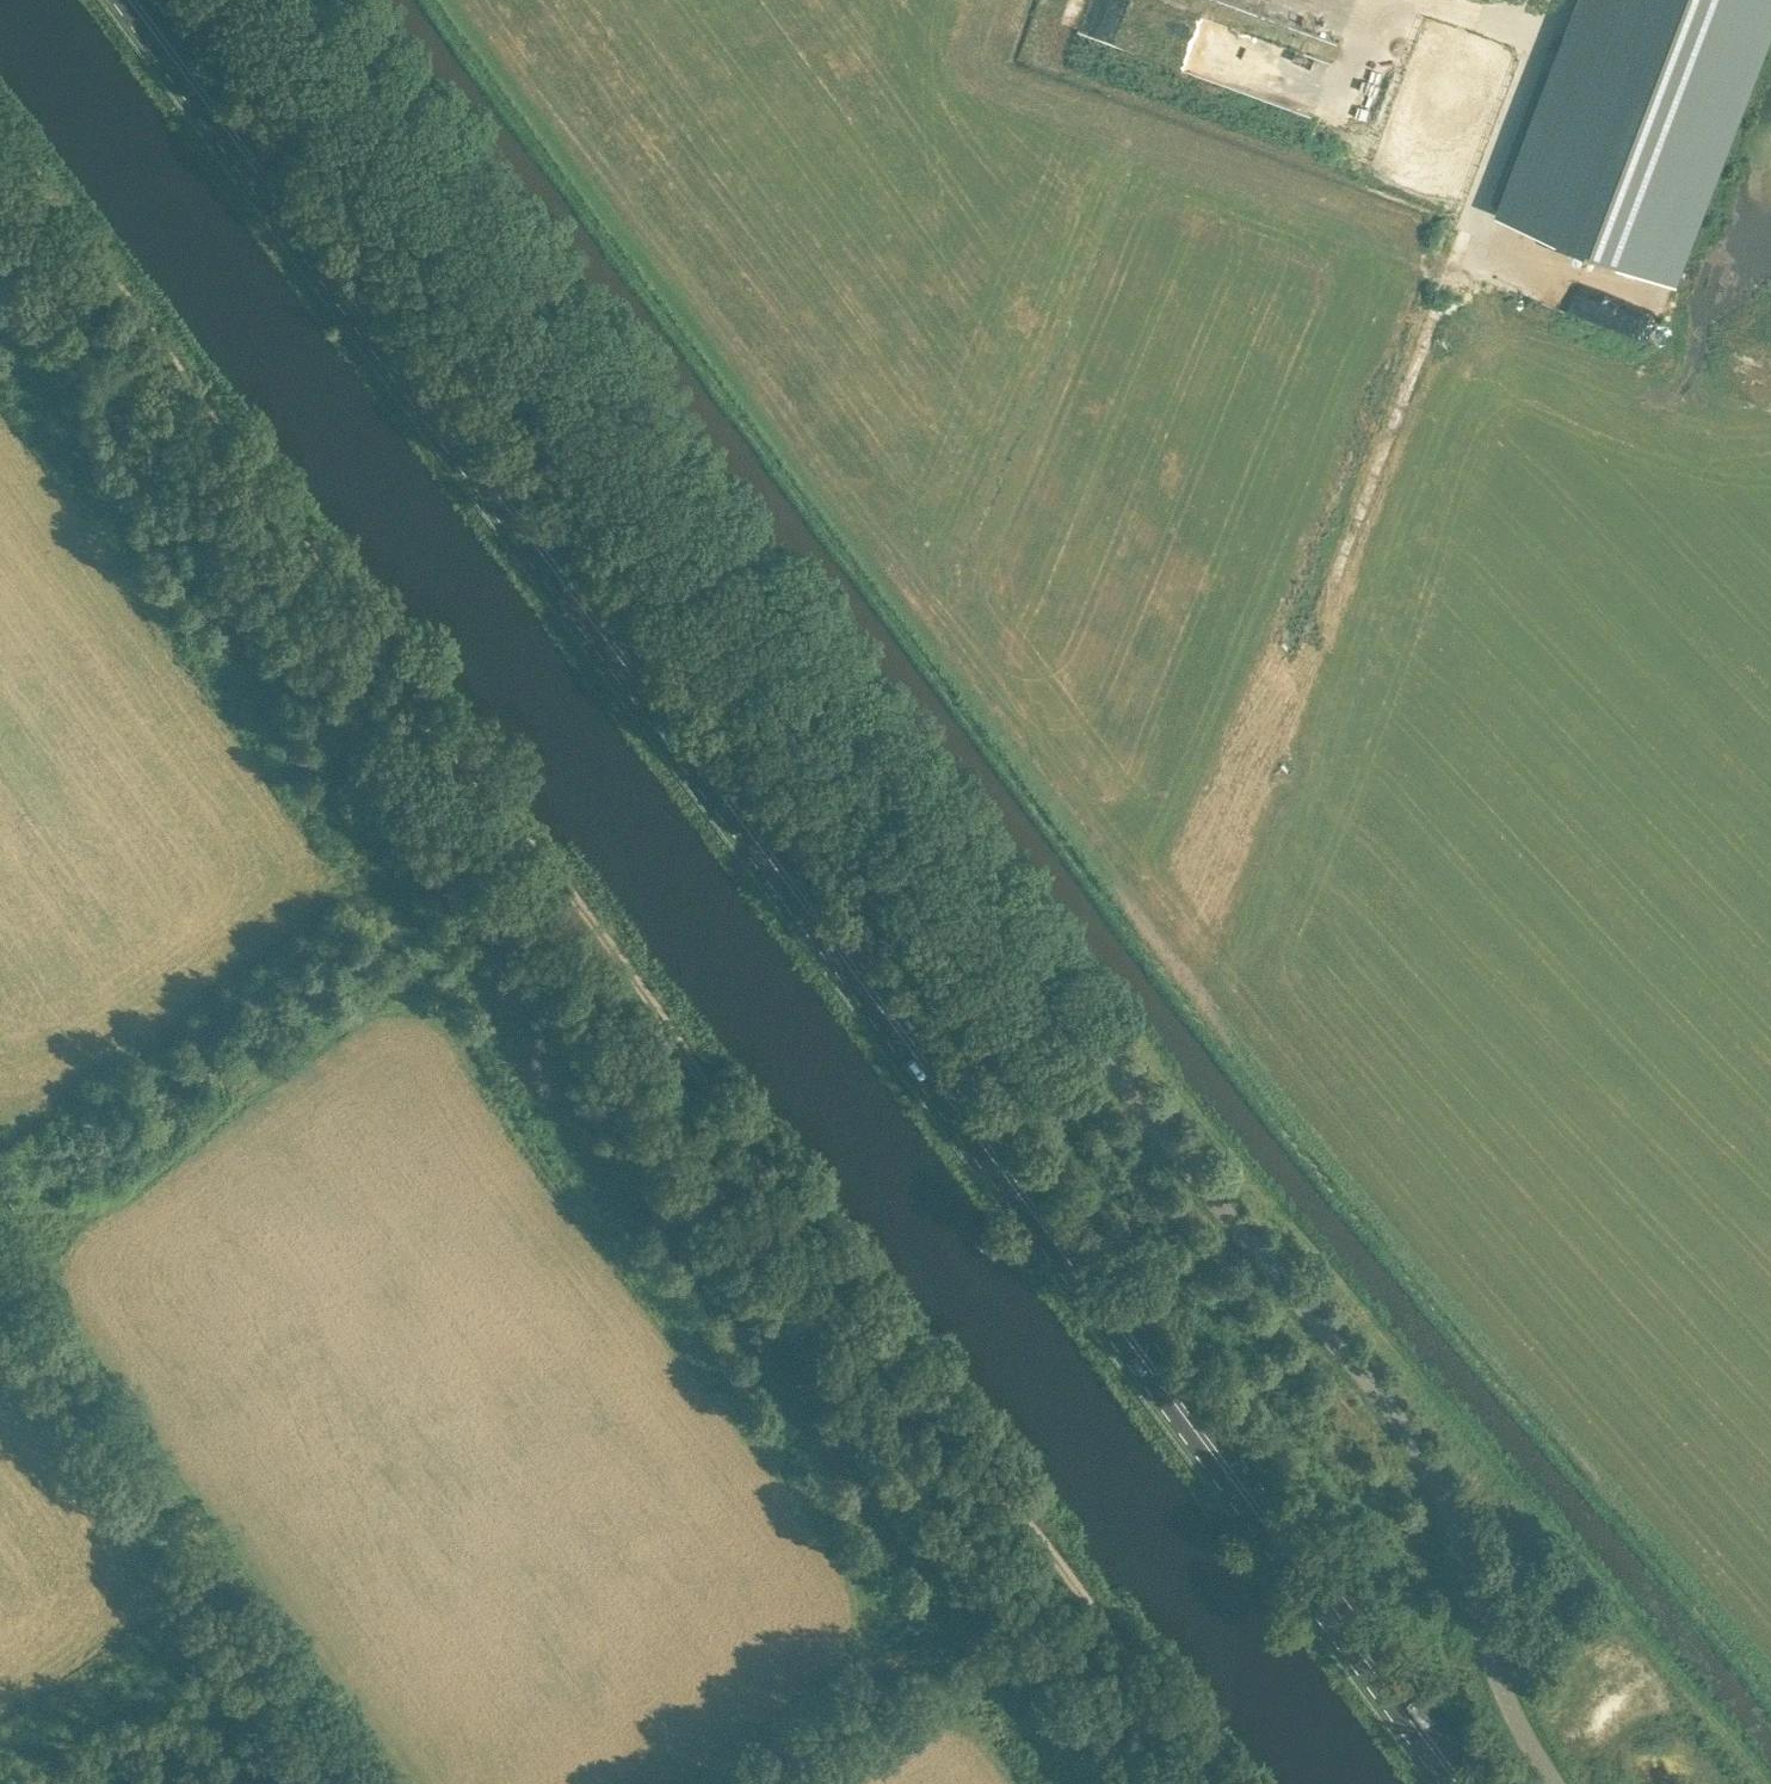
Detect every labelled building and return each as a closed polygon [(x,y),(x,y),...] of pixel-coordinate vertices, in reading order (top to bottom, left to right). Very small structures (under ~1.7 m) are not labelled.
[(1770,26),(1770,0),(1584,0),(1501,215),(1674,280),(1770,26)]
